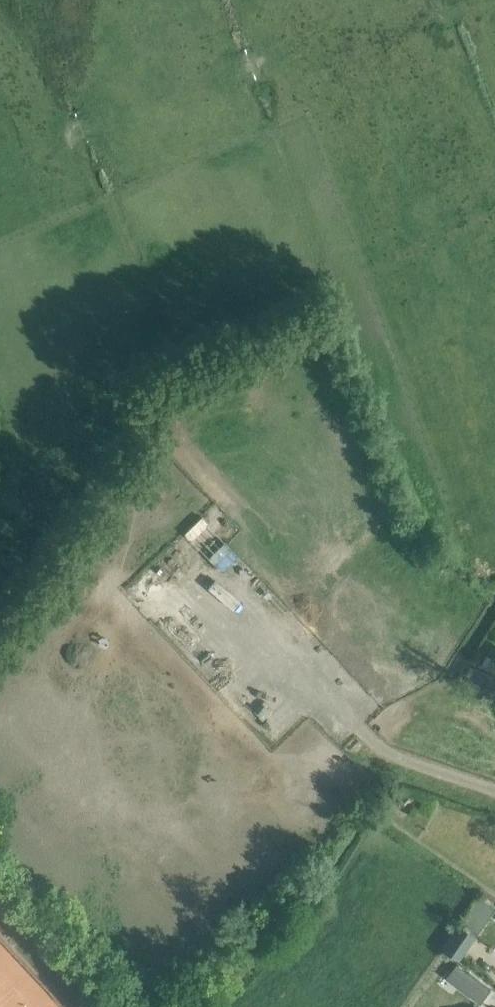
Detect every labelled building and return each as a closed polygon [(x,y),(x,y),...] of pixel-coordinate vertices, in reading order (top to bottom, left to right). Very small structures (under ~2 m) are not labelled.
[(442,949),(458,960),(475,936),(459,925),(442,949)]
